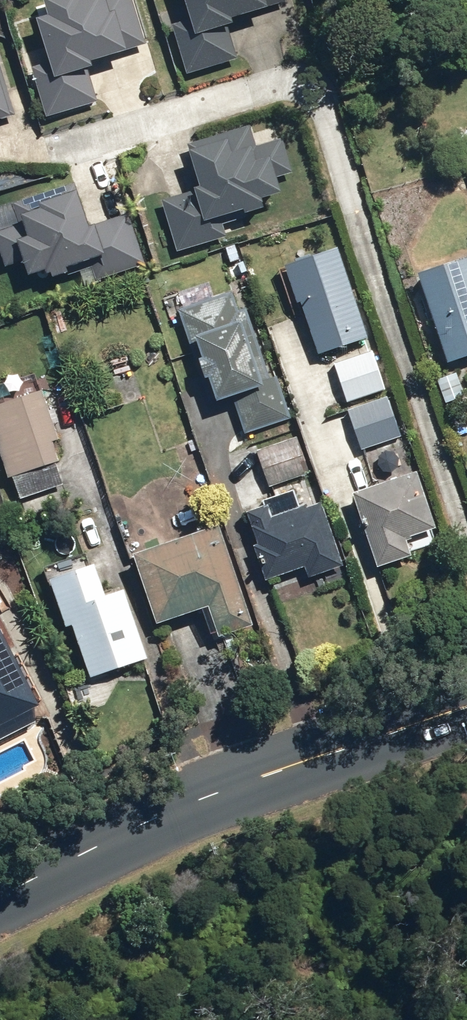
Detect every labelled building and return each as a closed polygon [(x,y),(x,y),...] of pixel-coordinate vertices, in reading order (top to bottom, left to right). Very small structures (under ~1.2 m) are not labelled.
[(24,64),(41,122),(93,107),(82,68),(144,50),(130,0),(80,0),(37,12),(40,23),(27,27),(37,60),(24,64)] [(163,12),(184,78),(235,63),(223,25),(287,5),(286,0),(176,0),(178,7),(163,12)] [(9,113),(0,82),(0,116),(9,113)] [(190,195),(158,205),(172,253),(217,239),(212,223),(234,216),(258,209),(256,204),(274,198),(268,181),(288,175),(273,127),(247,135),(245,129),(186,147),(189,156),(179,159),(182,169),(186,181),(190,195)] [(73,188),(0,210),(0,268),(11,265),(16,281),(38,274),(41,283),(63,276),(61,271),(95,260),(101,278),(144,265),(129,217),(86,230),(73,188)] [(340,279),(331,255),(306,264),(304,259),(276,270),(290,309),(295,307),(314,358),(362,340),(355,322),(360,320),(356,310),(353,311),(347,294),(350,293),(344,277),(340,279)] [(412,281),(443,368),(466,359),(466,261),(412,281)] [(206,284),(163,301),(175,330),(179,328),(183,339),(162,348),(170,368),(174,366),(179,379),(192,373),(206,408),(252,389),(258,404),(234,414),(244,440),(289,421),(273,382),(268,384),(258,359),(254,360),(226,292),(212,298),(206,284)] [(369,356),(330,368),(342,406),(382,393),(369,356)] [(464,399),(455,374),(430,383),(440,408),(464,399)] [(0,406),(0,482),(0,483),(6,481),(13,504),(62,489),(47,444),(54,441),(39,394),(0,406)] [(384,400),(344,414),(358,453),(398,438),(384,400)] [(296,440),(254,454),(266,489),(308,475),(296,440)] [(410,475),(348,496),(362,535),(360,535),(371,569),(405,558),(401,544),(430,533),(410,475)] [(311,487),(238,515),(259,584),(265,583),(266,586),(274,584),(273,580),(300,572),(303,583),(330,575),(315,527),(322,525),(311,487)] [(213,532),(123,560),(149,629),(188,614),(190,620),(195,618),(203,641),(210,638),(211,642),(245,629),(243,625),(250,623),(213,532)] [(72,558),(36,572),(59,632),(64,630),(84,683),(139,662),(114,597),(98,603),(86,571),(78,574),(72,558)] [(0,646),(0,726),(33,709),(0,646)]
